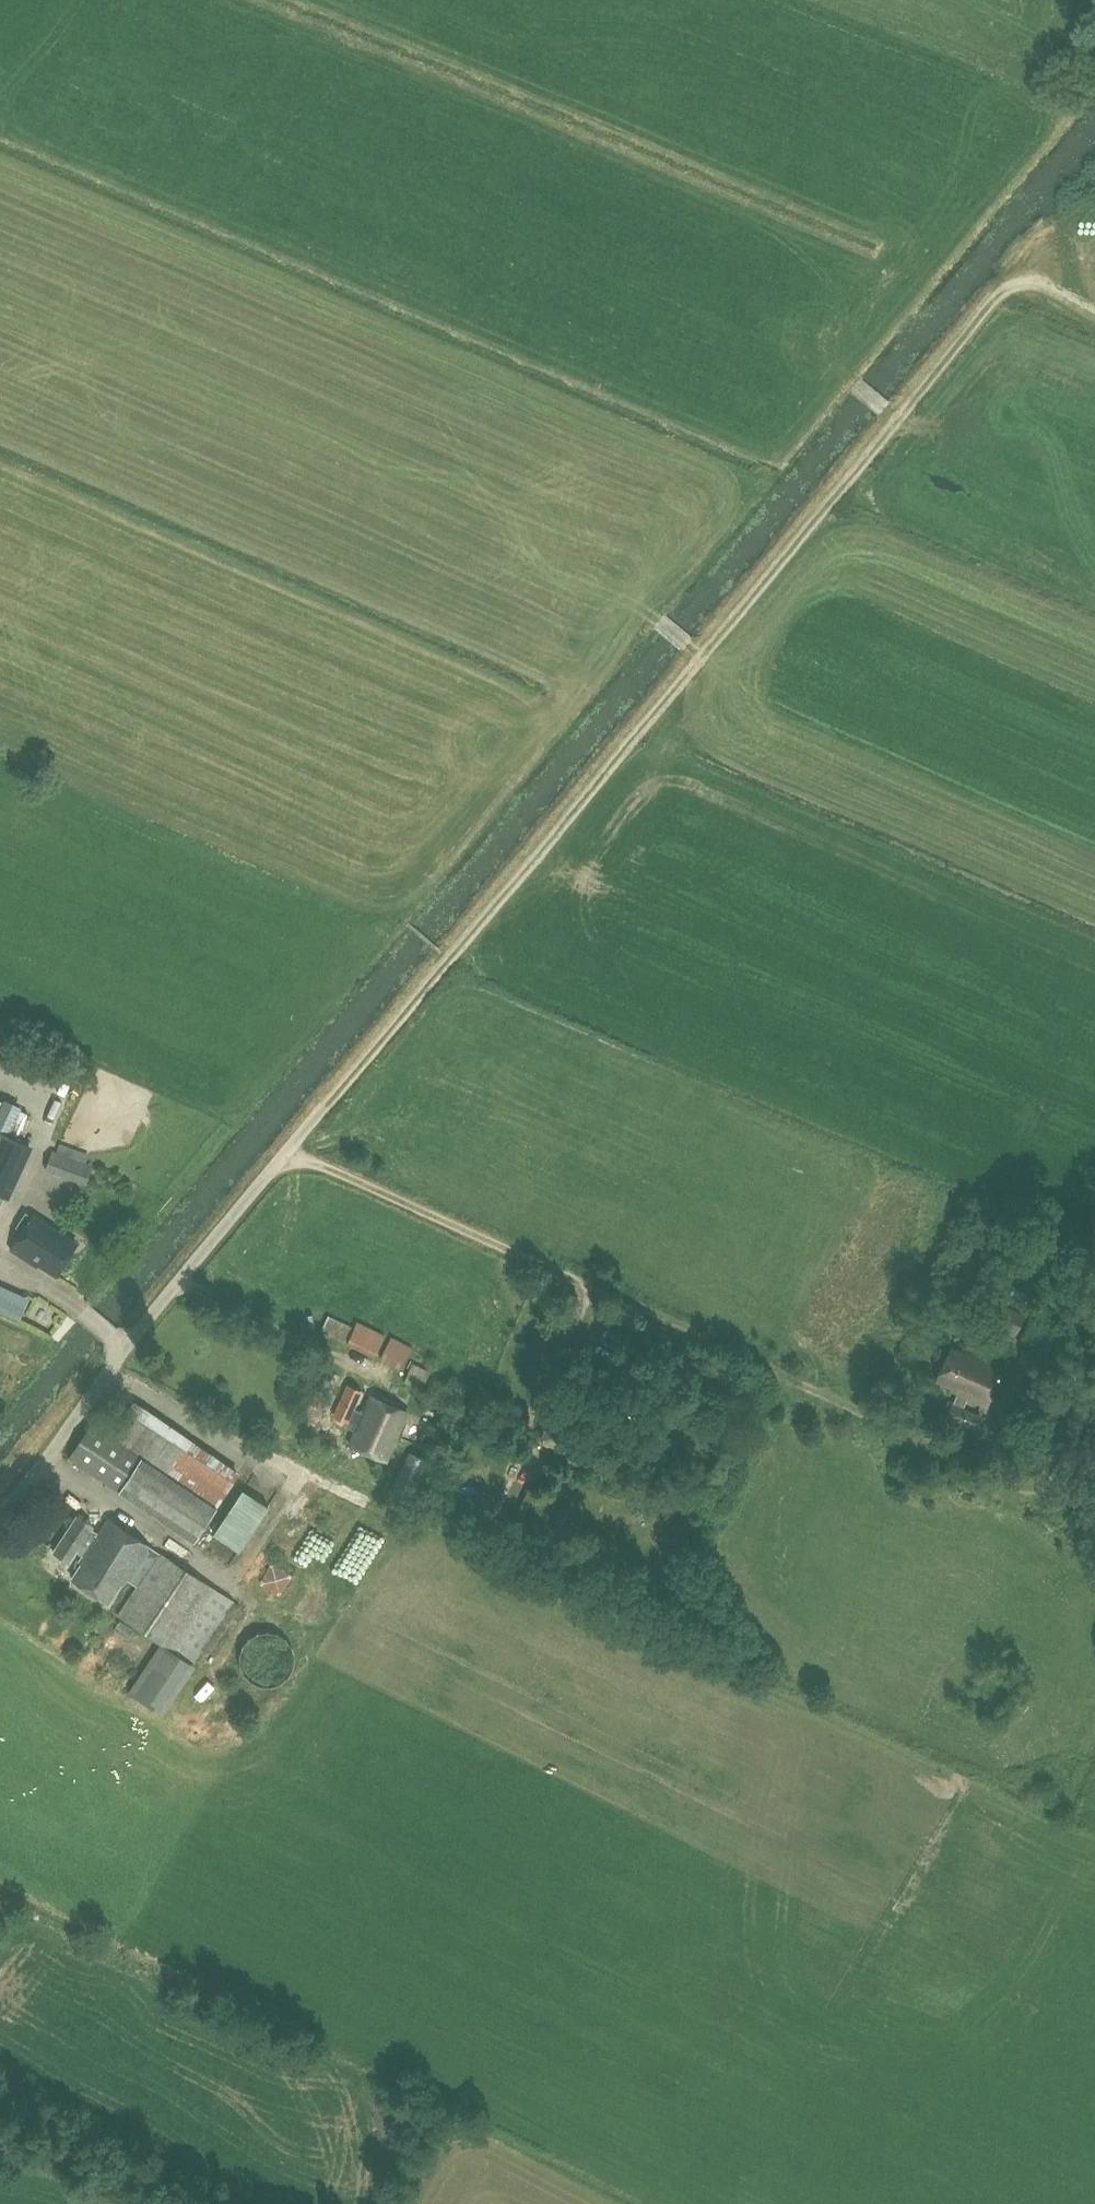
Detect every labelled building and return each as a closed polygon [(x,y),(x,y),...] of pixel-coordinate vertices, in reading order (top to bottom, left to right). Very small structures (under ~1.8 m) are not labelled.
[(0,1131),(0,1193),(5,1195),(29,1144),(0,1131)] [(92,1164),(52,1150),(45,1169),(85,1184),(92,1164)] [(42,1269),(44,1267),(56,1274),(76,1242),(34,1215),(11,1249),(42,1269)] [(15,1292),(5,1315),(19,1321),(29,1299),(15,1292)] [(984,1321),(1015,1334),(1024,1313),(993,1299),(984,1321)] [(320,1329),(347,1342),(346,1343),(373,1356),(384,1334),(357,1320),(354,1327),(327,1314),(320,1329)] [(1019,1342),(1052,1357),(1062,1331),(1031,1316),(1019,1342)] [(380,1357),(400,1368),(412,1346),(390,1336),(380,1357)] [(1082,1368),(1094,1374),(1094,1347),(1092,1346),(1082,1368)] [(1001,1367),(968,1352),(967,1355),(951,1348),(937,1379),(953,1386),(952,1389),(984,1404),(1001,1367)] [(402,1381),(422,1392),(431,1371),(411,1361),(402,1381)] [(1034,1367),(1025,1387),(1046,1396),(1054,1374),(1034,1367)] [(361,1391),(349,1385),(335,1414),(347,1420),(345,1425),(356,1430),(351,1442),(386,1458),(406,1412),(371,1396),(364,1412),(354,1407),(361,1391)] [(974,1429),(980,1415),(951,1401),(945,1416),(974,1429)] [(538,1439),(564,1451),(577,1423),(549,1412),(538,1439)] [(193,1541),(216,1507),(141,1456),(139,1458),(108,1437),(105,1442),(84,1430),(66,1457),(119,1490),(193,1541)] [(410,1502),(429,1460),(409,1451),(390,1493),(410,1502)] [(242,1489),(213,1532),(239,1549),(268,1506),(242,1489)] [(665,1501),(671,1518),(681,1514),(675,1497),(665,1501)] [(116,1613),(161,1643),(129,1692),(159,1712),(199,1650),(207,1655),(239,1605),(148,1544),(147,1546),(107,1517),(97,1532),(90,1528),(93,1524),(76,1514),(52,1550),(69,1562),(76,1551),(82,1556),(79,1562),(81,1563),(72,1577),(107,1601),(120,1582),(123,1584),(127,1579),(136,1585),(116,1613)] [(253,1573),(272,1589),(287,1571),(268,1555),(253,1573)] [(263,1685),(292,1662),(284,1652),(255,1675),(263,1685)]
